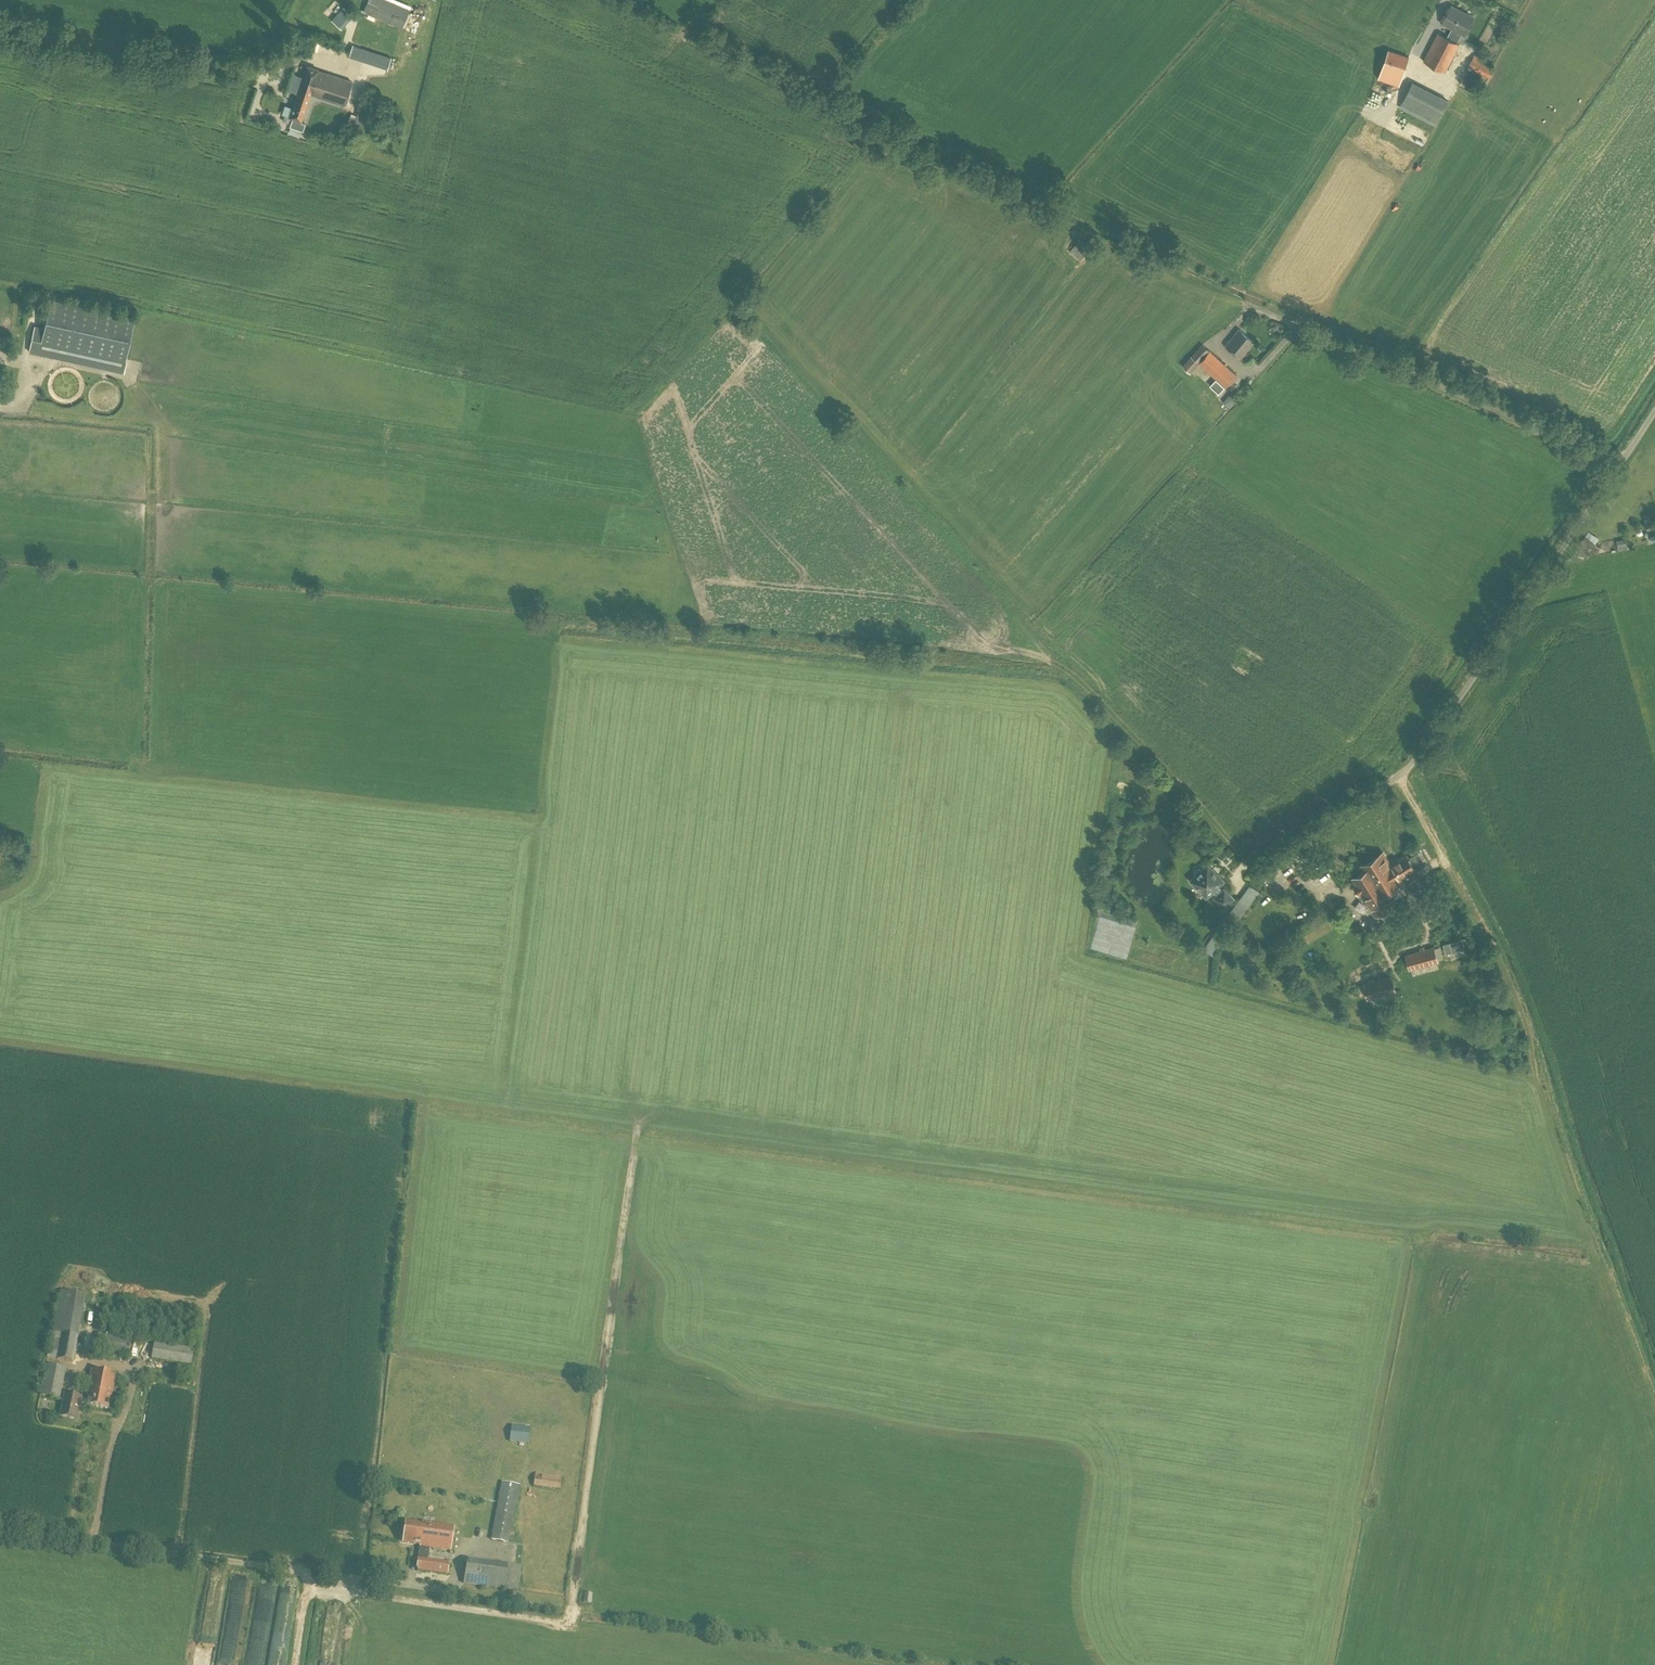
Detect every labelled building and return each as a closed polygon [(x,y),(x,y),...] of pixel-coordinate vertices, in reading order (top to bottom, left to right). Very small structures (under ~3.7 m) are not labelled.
[(410,0),(368,0),(363,12),(402,28),(413,2),(410,0)] [(1465,35),(1474,17),(1451,5),(1442,23),(1451,28),(1447,37),(1437,32),(1423,60),(1445,72),(1460,43),(1457,42),(1462,33),(1465,35)] [(343,29),(354,17),(342,8),(331,20),(343,29)] [(386,69),(390,57),(352,45),(348,56),(386,69)] [(1399,85),(1409,56),(1388,49),(1378,78),(1399,85)] [(1490,78),(1494,69),(1480,61),(1482,57),(1475,54),(1469,67),(1490,78)] [(318,69),(305,65),(290,112),(281,108),(279,117),(284,119),(284,120),(288,122),(290,117),(301,121),(310,94),(344,106),(353,80),(318,69)] [(1436,126),(1449,100),(1413,81),(1399,108),(1436,126)] [(1373,102),(1382,105),(1386,92),(1378,89),(1373,102)] [(363,119),(367,106),(360,104),(356,117),(356,118),(350,116),(346,128),(357,131),(358,128),(360,129),(363,119)] [(1081,259),(1091,246),(1079,237),(1070,251),(1081,259)] [(126,359),(135,317),(50,298),(44,327),(34,325),(28,352),(49,356),(123,373),(126,359)] [(1241,358),(1251,345),(1254,341),(1239,329),(1226,345),(1241,358)] [(1221,391),(1225,387),(1237,375),(1205,346),(1202,343),(1200,346),(1182,365),(1189,372),(1190,373),(1199,363),(1216,379),(1210,385),(1219,393),(1221,391)] [(1230,408),(1238,398),(1231,393),(1223,402),(1230,408)] [(1654,528),(1654,520),(1644,523),(1646,530),(1654,528)] [(1600,548),(1595,544),(1598,538),(1588,531),(1581,541),(1583,543),(1580,547),(1579,546),(1575,554),(1582,559),(1585,555),(1588,558),(1594,549),(1598,551),(1600,548)] [(1618,550),(1631,547),(1628,537),(1616,540),(1618,550)] [(1425,864),(1418,852),(1409,858),(1407,855),(1391,865),(1383,852),(1360,866),(1363,871),(1351,878),(1355,884),(1352,886),(1358,896),(1361,895),(1374,917),(1395,904),(1387,891),(1401,883),(1417,910),(1424,922),(1439,912),(1432,901),(1431,898),(1436,895),(1427,880),(1422,883),(1417,876),(1419,875),(1416,870),(1425,864)] [(1226,881),(1207,862),(1201,868),(1200,867),(1197,867),(1196,868),(1194,870),(1194,872),(1195,874),(1189,880),(1207,899),(1226,881)] [(1224,909),(1235,898),(1224,887),(1213,898),(1224,909)] [(1428,964),(1438,961),(1434,946),(1424,949),(1428,964)] [(1424,948),(1421,948),(1422,950),(1415,952),(1419,967),(1428,964),(1424,949),(1424,948)] [(1410,970),(1419,967),(1415,952),(1406,954),(1410,970)] [(1382,979),(1386,994),(1395,991),(1391,976),(1382,979)] [(1368,999),(1377,996),(1372,979),(1370,980),(1371,982),(1364,984),(1357,986),(1359,993),(1366,991),(1368,999)] [(1373,979),(1372,979),(1377,996),(1386,994),(1382,979),(1374,981),(1373,979)] [(78,1336),(86,1295),(60,1290),(53,1331),(52,1331),(47,1357),(56,1358),(56,1359),(74,1362),(78,1336)] [(129,1354),(130,1347),(131,1338),(118,1336),(98,1333),(95,1349),(105,1350),(129,1354)] [(192,1365),(194,1348),(154,1342),(151,1358),(192,1365)] [(60,1399),(66,1369),(46,1365),(44,1373),(39,1395),(60,1399)] [(109,1410),(116,1375),(92,1370),(86,1399),(82,1398),(82,1397),(64,1393),(60,1417),(77,1420),(81,1404),(85,1405),(109,1410)] [(528,1444),(530,1427),(511,1425),(510,1442),(528,1444)] [(560,1491),(563,1476),(535,1472),(533,1487),(560,1491)] [(509,1543),(520,1485),(502,1481),(491,1539),(509,1543)] [(520,1522),(531,1522),(531,1510),(521,1510),(520,1522)] [(423,1523),(406,1521),(403,1543),(420,1545),(419,1546),(420,1546),(416,1570),(448,1575),(450,1562),(428,1559),(430,1547),(451,1550),(454,1526),(423,1522),(423,1523)] [(526,1587),(527,1580),(520,1579),(522,1566),(508,1564),(467,1558),(464,1583),(505,1589),(518,1591),(519,1586),(526,1587)] [(592,1603),(593,1594),(584,1593),(583,1602),(592,1603)]
